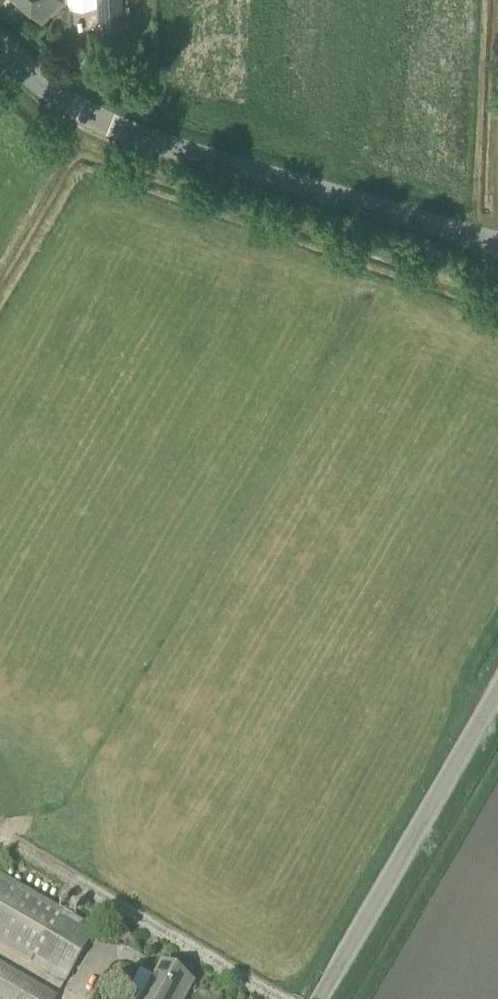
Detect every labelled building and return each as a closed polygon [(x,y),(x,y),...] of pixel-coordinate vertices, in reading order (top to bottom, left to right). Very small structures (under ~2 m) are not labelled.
[(55,7),(62,0),(17,0),(42,22),(55,7)] [(95,930),(0,877),(0,946),(65,983),(95,930)] [(57,997),(0,964),(0,998),(56,998),(57,997)] [(128,998),(185,998),(193,984),(159,965),(152,978),(139,970),(124,997),(128,998)]
